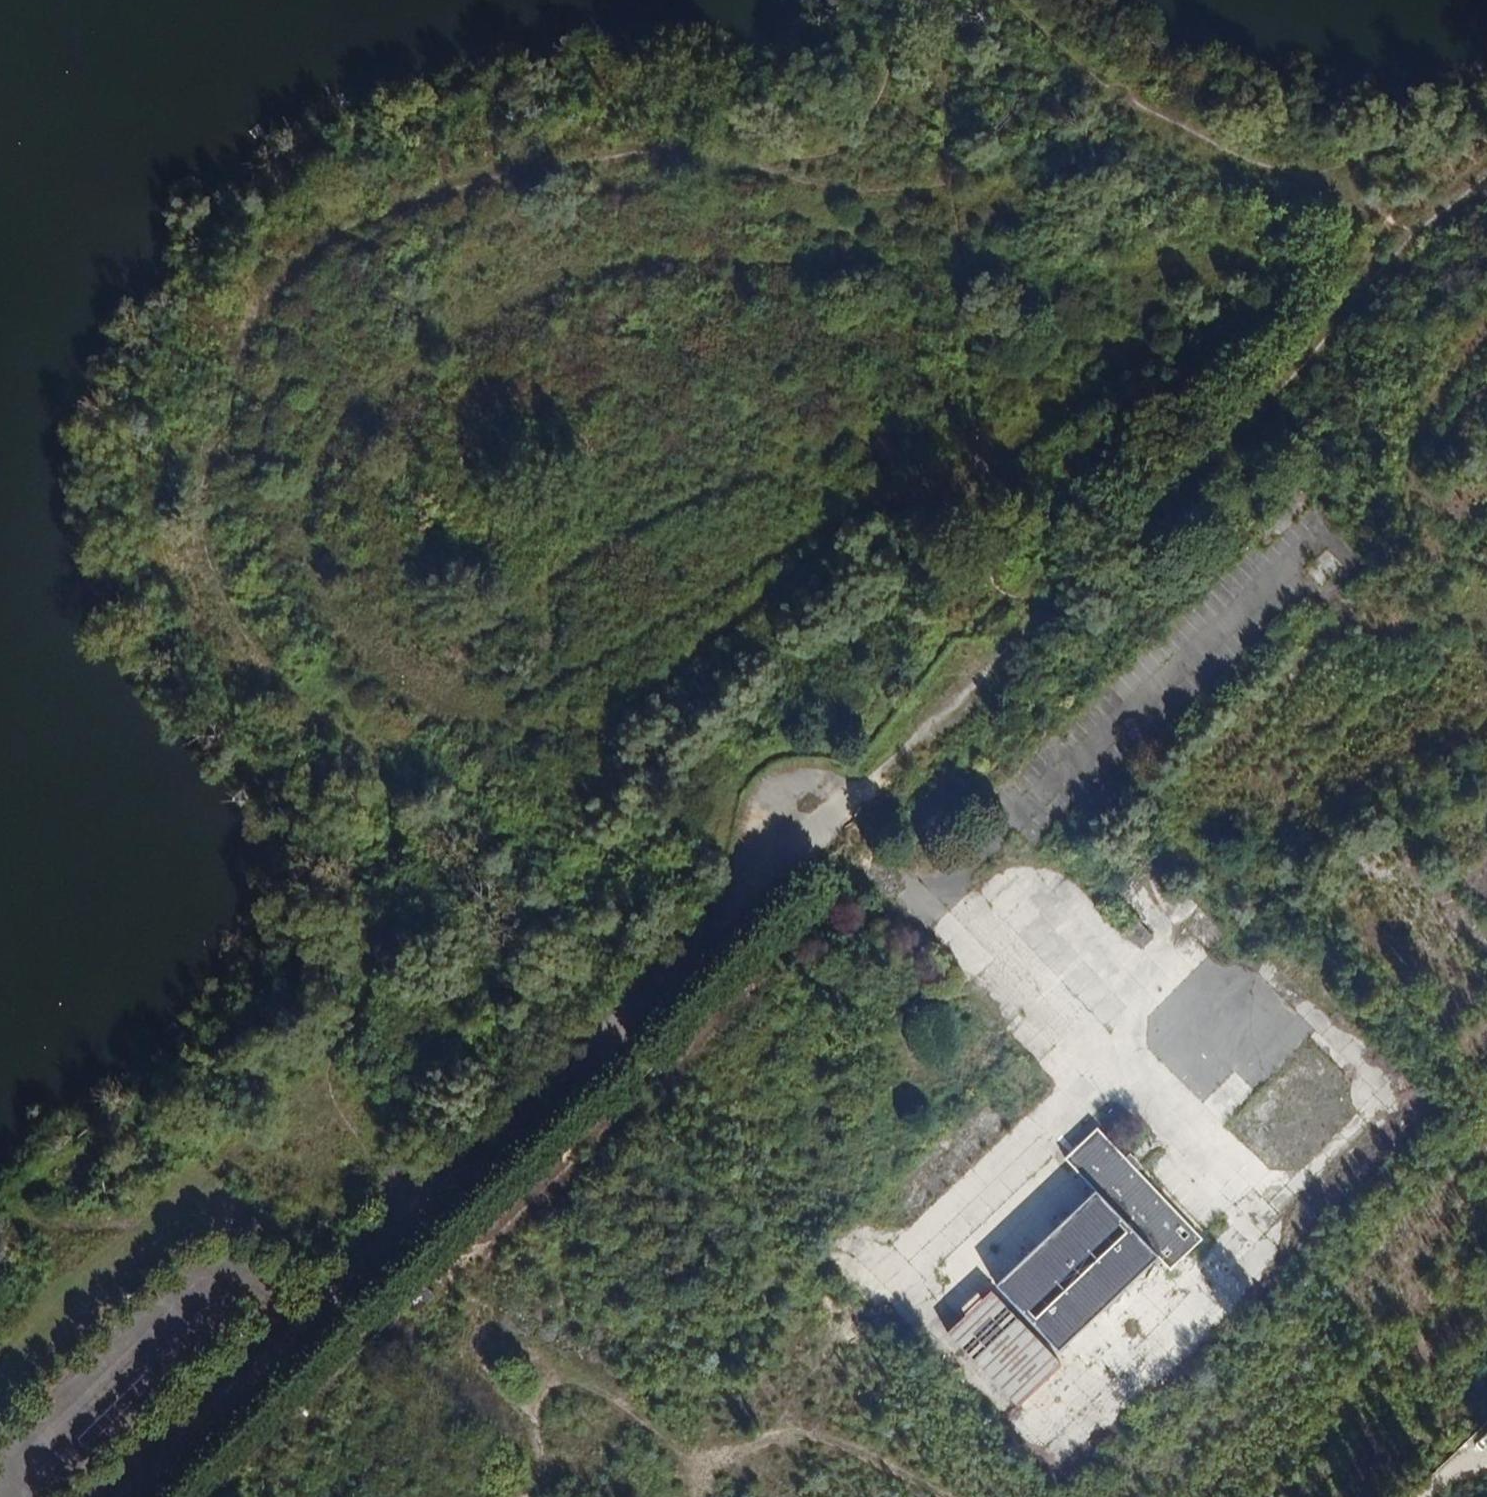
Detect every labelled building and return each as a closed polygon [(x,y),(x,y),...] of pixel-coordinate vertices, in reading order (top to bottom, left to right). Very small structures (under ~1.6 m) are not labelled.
[(1143,947),(1155,934),(1136,917),(1124,930),(1143,947)] [(1068,1157),(1098,1189),(1161,1254),(1171,1265),(1202,1236),(1099,1127),(1068,1157)] [(1098,1189),(1000,1282),(1063,1347),(1161,1254),(1098,1189)] [(950,1332),(1019,1401),(1061,1359),(992,1291),(950,1332)]
